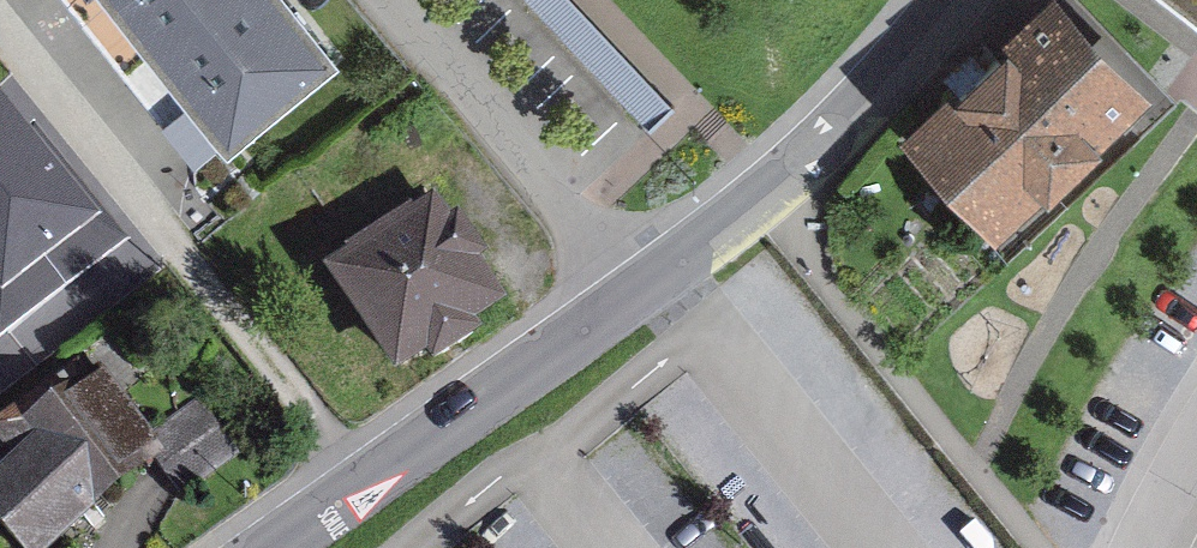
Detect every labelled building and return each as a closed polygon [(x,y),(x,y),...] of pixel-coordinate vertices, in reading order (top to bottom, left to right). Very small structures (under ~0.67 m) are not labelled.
[(153,48),(215,0),(115,0),(153,48)] [(227,141),(326,62),(277,0),(215,0),(153,48),(227,141)] [(648,118),(670,97),(575,0),(532,0),(648,118)] [(1196,18),(1196,0),(1172,0),(1196,18)] [(1054,8),(913,137),(995,226),(1136,96),(1054,8)] [(0,130),(0,339),(51,299),(26,267),(81,224),(4,127),(0,130)] [(432,215),(335,277),(397,374),(494,312),(432,215)] [(0,428),(0,442),(19,467),(0,487),(0,524),(19,547),(42,547),(71,520),(154,457),(83,365),(0,428)]
